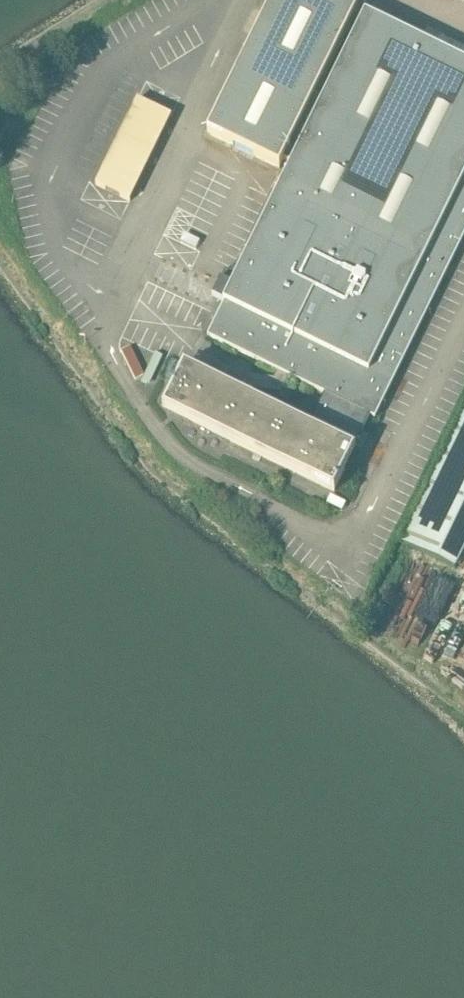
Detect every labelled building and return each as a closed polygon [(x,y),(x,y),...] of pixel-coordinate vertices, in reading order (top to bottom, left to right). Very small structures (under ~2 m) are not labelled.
[(205,127),(277,162),(354,3),(348,0),(267,0),(205,127)] [(463,235),(463,58),(364,10),(206,336),(324,393),(309,424),(182,363),(161,406),(333,489),(369,415),(375,418),(463,235)] [(172,117),(170,116),(138,100),(96,185),(129,201),(130,202),(172,117)] [(399,541),(454,568),(463,546),(463,407),(399,541)]
